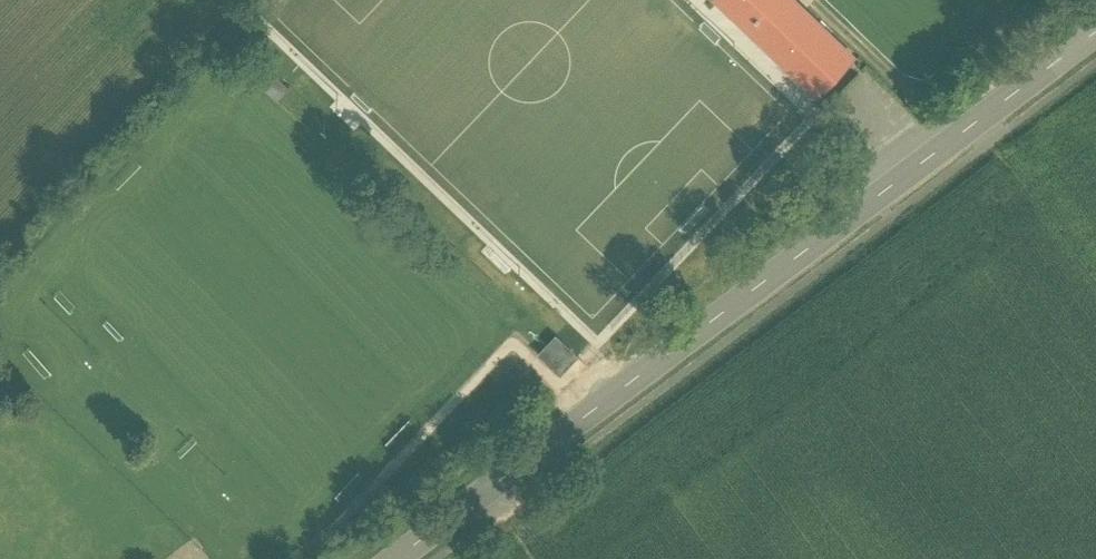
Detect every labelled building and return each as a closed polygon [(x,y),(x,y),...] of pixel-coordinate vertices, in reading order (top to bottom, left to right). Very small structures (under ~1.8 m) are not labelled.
[(780,0),(719,0),(757,36),(763,29),(816,80),(839,57),(780,0)] [(290,87),(272,69),(260,81),(279,99),(290,87)] [(578,354),(556,333),(538,352),(560,374),(578,354)]
